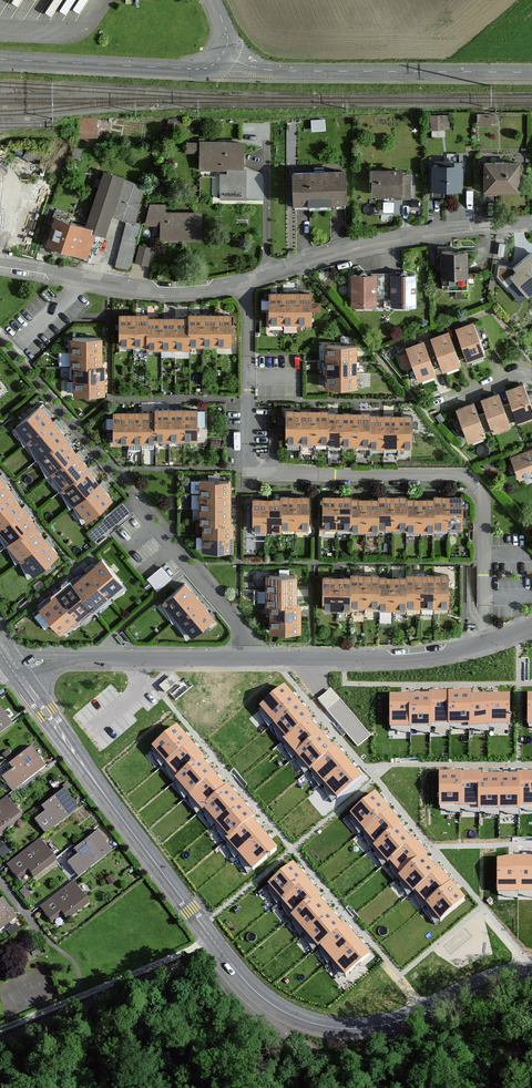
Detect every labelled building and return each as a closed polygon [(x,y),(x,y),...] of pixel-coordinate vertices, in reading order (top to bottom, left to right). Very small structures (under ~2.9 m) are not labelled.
[(434,125),(449,125),(448,111),(434,111),(434,125)] [(99,123),(79,123),(78,137),(99,137),(99,123)] [(243,141),(186,141),(186,154),(198,154),(198,171),(243,171),(243,141)] [(22,164),(34,170),(42,153),(29,148),(22,164)] [(518,160),(482,160),(483,191),(518,191),(518,160)] [(460,162),(430,162),(430,190),(461,190),(460,162)] [(411,166),(370,166),(370,195),(411,195),(411,166)] [(345,169),(288,169),(288,203),(345,203),(345,169)] [(83,226),(95,230),(104,234),(110,215),(127,221),(134,223),(147,185),(103,170),(83,226)] [(167,202),(146,202),(145,225),(159,225),(159,241),(201,241),(201,210),(167,210),(167,202)] [(83,226),(53,216),(43,244),(85,259),(95,230),(83,226)] [(144,226),(127,221),(115,267),(130,272),(144,226)] [(155,248),(140,244),(135,263),(150,267),(155,248)] [(467,249),(438,249),(439,279),(452,279),(452,276),(467,276),(467,249)] [(495,275),(507,288),(513,283),(525,297),(531,291),(531,255),(515,269),(510,263),(495,275)] [(376,274),(350,274),(350,305),(376,305),(376,274)] [(416,274),(390,274),(390,305),(416,305),(416,274)] [(283,291),(268,290),(268,323),(283,323),(283,291)] [(297,323),(297,291),(283,291),(283,323),(297,323)] [(310,323),(311,291),(297,291),(297,323),(310,323)] [(131,346),(130,313),(115,313),(115,329),(116,346),(131,346)] [(145,318),(145,313),(130,313),(131,346),(145,345),(145,318)] [(186,317),(187,345),(201,345),(216,344),(229,344),(229,313),(215,313),(201,313),(186,313),(186,317)] [(145,318),(145,345),(145,353),(160,352),(174,352),(187,352),(187,345),(186,317),(173,317),(160,317),(145,318)] [(473,320),(455,326),(467,358),(484,352),(473,320)] [(448,330),(429,336),(441,369),(460,362),(448,330)] [(101,337),(68,337),(68,352),(101,351),(101,337)] [(422,340),(405,346),(416,378),(434,372),(422,340)] [(356,343),(322,344),(322,357),(322,371),(323,385),(357,385),(356,371),(356,357),(356,343)] [(101,351),(68,352),(68,366),(71,366),(101,365),(101,351)] [(101,365),(71,366),(71,379),(104,379),(103,365),(101,365)] [(11,388),(0,373),(0,397),(11,388)] [(104,379),(71,379),(71,393),(104,393),(104,379)] [(506,388),(516,419),(531,414),(531,408),(524,382),(506,388)] [(498,391),(480,397),(490,428),(508,423),(498,391)] [(473,400),(454,407),(466,440),(486,433),(473,400)] [(49,409),(25,428),(37,442),(61,423),(49,409)] [(152,411),(152,443),(169,443),(182,443),(197,443),(197,409),(183,409),(169,409),(152,409),(152,411)] [(299,409),(284,409),(283,444),(299,444),(313,444),(326,444),(326,413),(326,409),(313,409),(299,409)] [(124,411),(109,411),(109,442),(124,443),(138,443),(152,443),(152,411),(138,411),(124,411)] [(326,413),(326,444),(326,449),(340,449),(354,449),(368,449),(368,445),(368,416),(368,413),(354,413),(340,413),(326,413)] [(383,416),(368,416),(368,449),(368,451),(382,451),(383,416)] [(397,416),(383,416),(382,451),(396,451),(397,416)] [(411,416),(397,416),(396,451),(411,450),(411,416)] [(73,437),(61,423),(37,442),(49,457),(72,438),(73,437)] [(84,452),(72,438),(49,457),(48,458),(59,472),(84,452)] [(508,456),(515,480),(531,474),(531,448),(508,456)] [(97,469),(84,452),(59,472),(73,489),(96,470),(97,469)] [(108,484),(96,470),(73,489),(71,490),(83,505),(108,484)] [(232,477),(200,477),(200,491),(200,505),(200,519),(204,519),(232,519),(232,505),(232,491),(232,477)] [(2,482),(0,484),(0,508),(13,497),(14,497),(2,482)] [(120,500),(108,484),(83,505),(95,520),(120,500)] [(376,499),(376,527),(391,527),(406,527),(405,498),(405,493),(391,493),(376,494),(376,499)] [(431,498),(432,526),(446,526),(461,526),(461,493),(446,493),(431,493),(431,498)] [(293,494),(278,494),(278,498),(278,528),(292,528),(293,494)] [(308,494),(293,494),(292,528),(308,528),(308,494)] [(334,495),(319,496),(319,528),(334,528),(334,495)] [(348,495),(334,495),(334,528),(348,528),(348,499),(348,495)] [(13,497),(0,508),(0,531),(0,532),(25,512),(13,497)] [(264,498),(248,497),(248,531),(264,531),(278,531),(278,528),(278,498),(264,498)] [(419,498),(405,498),(406,527),(406,531),(419,531),(419,498)] [(431,498),(419,498),(419,531),(432,531),(432,526),(431,498)] [(362,499),(348,499),(348,528),(348,532),(363,532),(362,499)] [(376,499),(362,499),(363,532),(376,532),(376,527),(376,499)] [(38,528),(25,512),(0,532),(14,548),(37,529),(38,528)] [(232,519),(204,519),(204,533),(235,533),(235,519),(232,519)] [(49,544),(37,529),(14,548),(12,549),(24,564),(49,544)] [(235,533),(204,533),(204,548),(235,548),(235,533)] [(61,559),(49,544),(24,564),(36,579),(61,559)] [(115,558),(100,569),(121,596),(136,584),(115,558)] [(149,575),(160,587),(174,574),(164,563),(149,575)] [(106,607),(121,596),(100,569),(86,580),(105,605),(106,607)] [(297,572),(266,572),(266,587),(266,602),(271,602),(297,602),(297,588),(297,572)] [(349,576),(349,606),(363,606),(377,606),(377,575),(377,573),(363,572),(349,573),(349,576)] [(404,576),(404,606),(421,606),(434,606),(448,606),(448,572),(434,572),(420,573),(404,573),(404,576)] [(391,576),(377,575),(377,606),(377,610),(391,610),(391,576)] [(335,576),(320,576),(320,610),(335,610),(349,610),(349,606),(349,576),(335,576)] [(404,576),(391,576),(391,610),(404,610),(404,606),(404,576)] [(105,605),(86,580),(84,579),(69,591),(90,617),(105,605)] [(195,583),(174,601),(188,618),(210,599),(195,583)] [(72,630),(90,617),(69,591),(52,604),(72,630)] [(224,616),(210,599),(188,618),(203,635),(224,616)] [(297,602),(271,602),(271,616),(271,629),(302,629),(302,617),(302,602),(297,602)] [(321,696),(331,707),(343,697),(333,686),(321,696)] [(284,688),(260,708),(273,723),(296,702),(284,688)] [(431,697),(431,725),(452,725),(451,694),(431,694),(431,697)] [(470,694),(451,694),(452,725),(471,725),(471,697),(470,694)] [(410,696),(390,696),(390,728),(410,728),(410,696)] [(431,697),(410,696),(410,728),(431,728),(431,725),(431,697)] [(471,697),(471,725),(471,728),(490,728),(490,697),(471,697)] [(509,697),(490,697),(490,728),(509,728),(509,697)] [(308,716),(296,702),(273,723),(286,738),(306,718),(308,716)] [(10,722),(0,709),(0,730),(10,722)] [(319,733),(306,718),(286,738),(284,740),(296,754),(319,733)] [(189,742),(176,727),(153,747),(165,762),(189,742)] [(319,733),(296,754),(310,771),(312,769),(332,749),(319,733)] [(189,742),(165,762),(178,777),(199,758),(201,756),(189,742)] [(29,745),(7,762),(13,770),(3,778),(11,789),(14,787),(16,790),(46,766),(29,745)] [(347,762),(334,747),(332,749),(312,769),(324,784),(347,762)] [(199,758),(178,777),(176,779),(188,794),(212,774),(199,758)] [(347,762),(324,784),(337,799),(360,778),(347,762)] [(225,789),(212,774),(188,794),(202,810),(204,808),(225,789)] [(480,776),(461,777),(462,808),(481,808),(480,779),(480,776)] [(461,777),(440,777),(440,808),(462,808),(461,777)] [(519,779),(520,808),(531,808),(531,777),(520,777),(519,779)] [(501,779),(480,779),(481,808),(481,811),(501,811),(501,779)] [(520,808),(519,779),(501,779),(501,811),(520,811),(520,808)] [(225,789),(204,808),(216,822),(239,801),(227,787),(225,789)] [(62,788),(40,805),(46,812),(35,820),(44,832),(76,806),(62,788)] [(387,810),(375,795),(351,815),(363,830),(387,810)] [(1,835),(23,818),(8,799),(0,806),(0,834),(1,835)] [(216,822),(228,837),(250,818),(252,816),(239,801),(216,822)] [(387,810),(363,830),(376,845),(398,826),(400,825),(387,810)] [(250,818),(228,837),(226,839),(239,854),(262,833),(250,818)] [(398,826),(376,845),(374,847),(388,863),(390,861),(411,841),(398,826)] [(95,830),(73,847),(79,854),(68,863),(77,874),(109,848),(95,830)] [(262,833),(239,854),(253,870),(276,850),(262,833)] [(411,841),(390,861),(401,875),(423,856),(425,854),(413,840),(411,841)] [(28,870),(34,877),(56,860),(41,842),(9,867),(18,878),(28,870)] [(423,856),(401,875),(399,877),(413,893),(415,891),(436,871),(423,856)] [(518,862),(498,862),(498,893),(518,893),(518,862)] [(518,862),(518,893),(531,893),(531,862),(518,862)] [(293,864),(269,885),(282,900),(305,879),(293,864)] [(451,885),(438,870),(436,871),(415,891),(428,906),(451,885)] [(305,879),(282,900),(294,915),(316,897),(318,894),(305,879)] [(61,912),(67,919),(89,902),(74,884),(42,909),(51,920),(61,912)] [(464,901),(451,885),(428,906),(440,921),(464,901)] [(14,915),(0,897),(0,925),(14,915)] [(328,911),(316,897),(294,915),(292,917),(305,932),(328,911)] [(341,926),(328,911),(305,932),(318,947),(320,946),(341,926)] [(356,939),(343,924),(341,926),(320,946),(333,960),(356,939)] [(368,954),(356,939),(333,960),(345,975),(368,954)]
